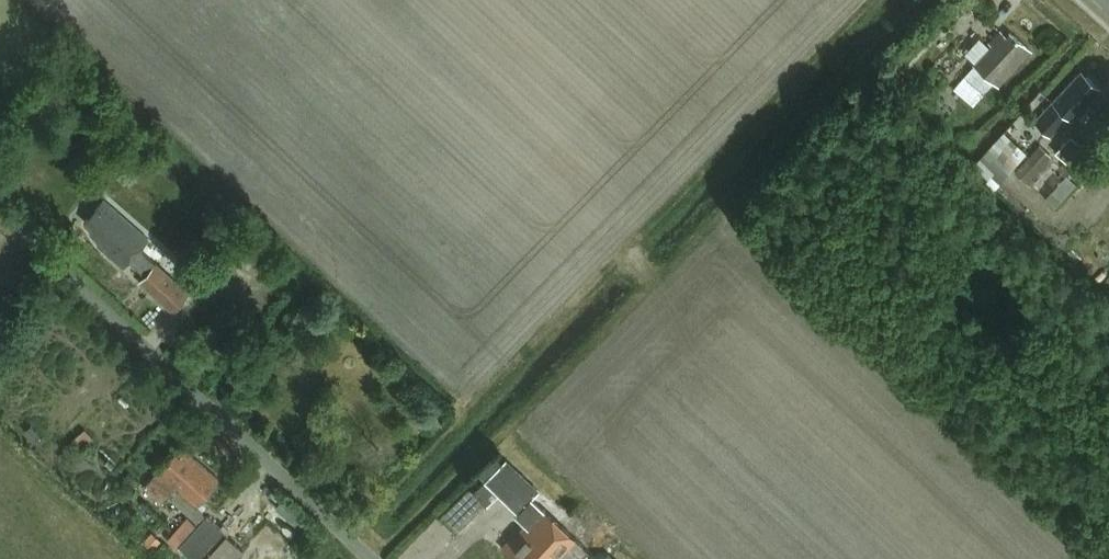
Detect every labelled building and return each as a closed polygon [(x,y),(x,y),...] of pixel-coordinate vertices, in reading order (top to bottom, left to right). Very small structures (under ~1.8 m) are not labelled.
[(972,106),(985,91),(993,82),(997,86),(1031,50),(1010,32),(1006,36),(1000,31),(989,43),(992,46),(974,65),(975,66),(967,75),(953,89),(972,106)] [(1081,70),(1052,101),(1052,102),(1034,121),(1049,135),(1067,115),(1070,118),(1099,87),(1081,70)] [(1005,133),(979,163),(1000,181),(1026,151),(1005,133)] [(1088,152),(1082,147),(1082,146),(1075,139),(1071,135),(1067,139),(1056,150),(1055,152),(1066,162),(1071,157),(1078,163),(1088,152)] [(1025,182),(1050,155),(1039,145),(1014,171),(1025,182)] [(1108,169),(1108,165),(1099,155),(1082,173),(1094,185),(1108,169)] [(103,200),(85,221),(94,229),(90,232),(101,242),(99,244),(123,267),(130,259),(146,274),(140,281),(173,311),(190,292),(158,263),(157,264),(140,248),(148,239),(103,200)] [(161,501),(170,490),(172,492),(175,487),(197,506),(220,480),(185,450),(179,456),(175,452),(153,475),(154,476),(144,487),(161,501)] [(485,481),(501,465),(492,456),(476,472),(485,481)] [(498,495),(518,514),(515,517),(524,525),(503,548),(515,558),(528,558),(560,524),(545,511),(532,499),(539,491),(506,460),(485,482),(484,482),(473,493),(487,506),(498,495)] [(206,515),(179,544),(195,558),(233,558),(242,549),(206,515)] [(528,558),(563,558),(574,547),(570,542),(574,538),(560,524),(528,558)]
